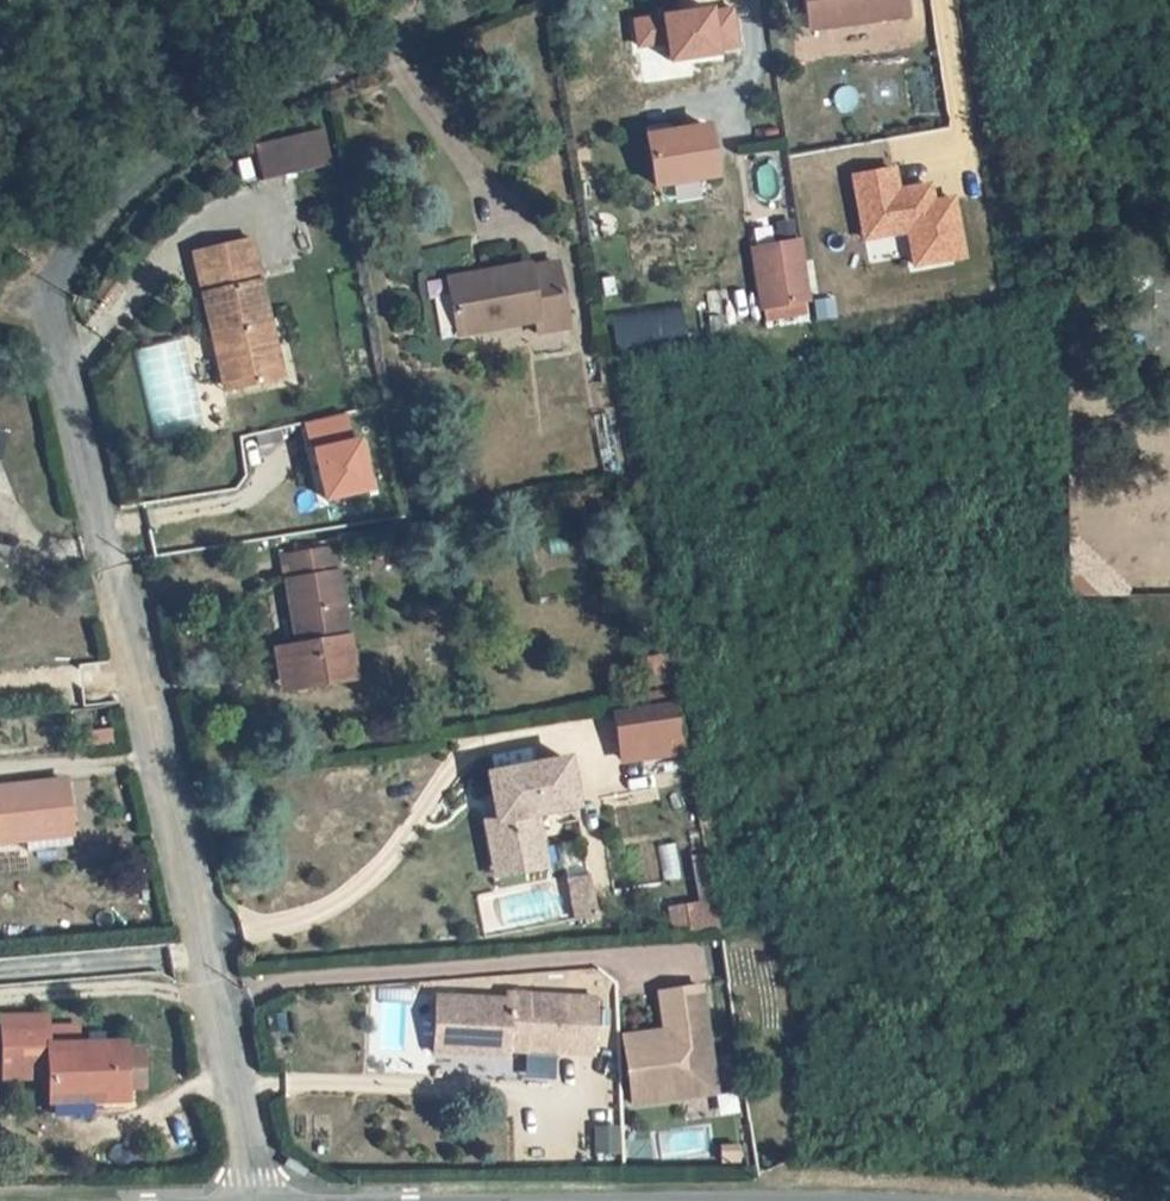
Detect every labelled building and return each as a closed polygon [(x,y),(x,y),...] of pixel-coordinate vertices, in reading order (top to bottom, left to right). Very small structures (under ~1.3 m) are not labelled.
[(889,16),(910,14),(907,0),(806,0),(809,28),(889,16)] [(719,53),(719,48),(742,44),(737,8),(713,12),(713,9),(637,20),(641,45),(669,40),(672,60),(719,53)] [(650,126),(651,134),(674,130),(673,122),(650,126)] [(651,134),(659,184),(717,175),(709,125),(674,130),(651,134)] [(318,142),(250,163),(260,197),(328,177),(318,142)] [(897,168),(857,175),(865,222),(884,219),(887,235),(911,231),(916,266),(965,258),(955,200),(935,203),(932,186),(909,190),(910,193),(901,195),(897,168)] [(884,219),(865,222),(867,238),(887,235),(884,219)] [(212,342),(228,337),(243,388),(288,376),(246,236),(187,253),(212,342)] [(753,249),(762,306),(804,300),(808,299),(799,241),(753,249)] [(453,288),(460,334),(540,321),(542,334),(572,330),(561,265),(533,270),(532,265),(492,272),(493,281),(453,288)] [(453,288),(493,281),(492,272),(491,269),(451,276),(453,288)] [(806,313),(804,300),(762,306),(764,320),(806,313)] [(612,340),(681,336),(679,304),(610,308),(612,340)] [(192,408),(243,388),(228,337),(212,342),(192,408)] [(349,413),(311,421),(327,498),(374,488),(363,438),(355,440),(349,413)] [(267,571),(282,661),(286,674),(277,677),(279,688),(337,677),(316,561),(267,571)] [(277,677),(286,674),(282,661),(263,664),(268,689),(279,688),(277,677)] [(615,713),(621,759),(685,751),(674,704),(637,708),(637,710),(615,713)] [(486,821),(495,864),(522,858),(524,869),(549,864),(537,808),(577,799),(568,755),(488,771),(498,818),(486,821)] [(486,821),(498,818),(488,771),(477,774),(486,821)] [(16,828),(17,836),(19,848),(65,842),(56,774),(0,782),(0,830),(16,828)] [(16,828),(0,830),(0,838),(17,836),(16,828)] [(498,875),(524,869),(522,858),(495,864),(498,875)] [(616,899),(603,862),(586,868),(586,867),(557,877),(570,915),(616,899)] [(632,1129),(713,1107),(685,1003),(645,1014),(655,1051),(657,1060),(617,1071),(632,1129)] [(0,1009),(0,1072),(34,1072),(34,1090),(86,1089),(86,1098),(111,1098),(111,1086),(128,1085),(127,1046),(112,1047),(111,1037),(63,1038),(63,1020),(32,1021),(32,1008),(0,1009)] [(489,1012),(488,1018),(419,1012),(415,1067),(468,1072),(468,1065),(537,1072),(542,1017),(489,1012)] [(542,1017),(537,1072),(571,1074),(575,1020),(542,1017)] [(615,1062),(617,1071),(657,1060),(655,1051),(615,1062)] [(86,1098),(86,1089),(34,1090),(34,1114),(112,1114),(111,1098),(86,1098)] [(591,1126),(591,1152),(618,1152),(618,1126),(591,1126)]
